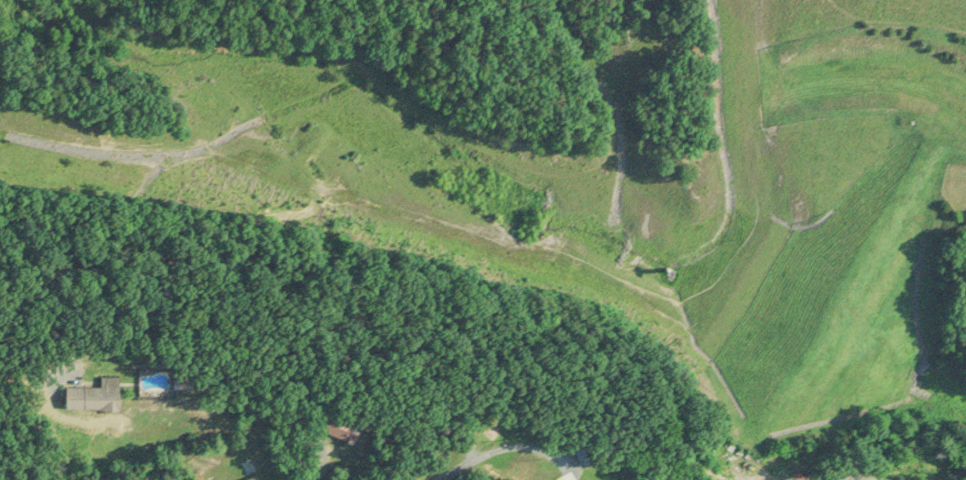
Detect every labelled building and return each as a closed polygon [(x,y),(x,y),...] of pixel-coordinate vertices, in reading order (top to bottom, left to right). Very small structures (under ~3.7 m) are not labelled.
[(91,387),(57,387),(57,411),(110,411),(110,377),(91,377),(91,387)] [(351,427),(318,414),(311,431),(345,444),(351,427)]
